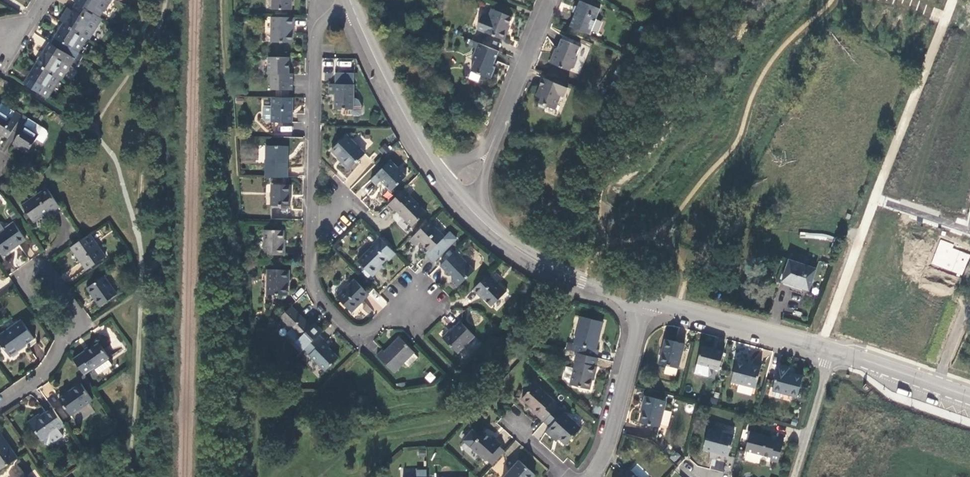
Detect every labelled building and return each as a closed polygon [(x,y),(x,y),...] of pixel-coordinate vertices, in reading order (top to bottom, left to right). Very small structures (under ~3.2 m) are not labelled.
[(101,0),(79,0),(77,4),(98,17),(102,11),(96,7),(101,0)] [(109,0),(101,0),(96,7),(102,11),(109,0)] [(271,10),(290,10),(291,0),(272,0),(271,10)] [(589,35),(600,10),(581,2),(575,15),(570,27),(589,35)] [(94,23),(98,17),(77,4),(71,12),(64,24),(80,35),(90,20),(94,23)] [(478,31),(503,41),(507,32),(505,31),(507,27),(511,18),(492,10),(489,17),(484,16),(481,17),(477,28),(478,31)] [(293,26),(294,18),(271,18),(271,42),(292,42),(292,31),(292,26),(293,26)] [(98,26),(94,23),(90,20),(80,35),(88,39),(89,40),(98,26)] [(71,49),(80,35),(64,24),(58,33),(51,44),(75,59),(78,54),(71,49)] [(78,54),(88,39),(80,35),(71,49),(78,54)] [(549,64),(569,73),(571,70),(574,68),(577,62),(575,58),(580,48),(561,40),(558,49),(555,55),(553,54),(549,64)] [(495,60),(499,52),(478,44),(472,41),(469,46),(476,49),(472,60),(474,61),(470,71),(490,80),(495,70),(492,69),(494,64),(495,60)] [(71,65),(75,59),(51,44),(47,50),(46,50),(41,58),(37,64),(54,74),(63,61),(71,65)] [(289,74),(289,58),(268,57),(268,74),(271,74),(271,90),(276,90),(289,90),(292,90),(292,81),(292,74),(289,74)] [(62,80),(71,65),(63,61),(54,74),(60,78),(62,80)] [(30,74),(24,84),(47,99),(51,93),(45,89),(54,74),(37,64),(30,74)] [(51,93),(60,78),(54,74),(45,89),(51,93)] [(338,87),(332,87),(332,91),(332,96),(339,96),(339,111),(354,112),(354,116),(356,118),(363,118),(365,117),(365,108),(364,104),(361,102),(357,101),(358,76),(339,75),(338,87)] [(553,82),(543,78),(539,89),(536,96),(540,98),(537,106),(544,109),(546,106),(555,109),(560,95),(564,97),(568,88),(564,86),(565,84),(554,79),(553,82)] [(291,111),(292,98),(288,98),(276,98),(272,97),(272,108),(263,108),(263,120),(265,123),(291,123),(291,111)] [(1,103),(0,105),(0,111),(11,118),(15,112),(1,103)] [(8,138),(22,116),(15,112),(11,118),(0,111),(0,135),(1,136),(2,134),(8,138)] [(46,131),(22,115),(22,116),(8,138),(14,142),(13,143),(17,146),(28,153),(37,139),(43,143),(48,135),(48,133),(47,132),(46,131)] [(73,129),(67,125),(63,130),(70,134),(73,129)] [(366,154),(348,135),(333,150),(343,160),(342,161),(350,169),(366,154)] [(266,147),(266,177),(287,178),(287,161),(288,148),(266,147)] [(406,178),(390,162),(371,181),(376,186),(380,182),(391,192),(406,178)] [(272,206),(292,206),(293,193),(293,186),(272,185),(272,206)] [(55,219),(64,213),(47,189),(23,206),(38,227),(53,217),(55,219)] [(426,214),(403,190),(386,207),(392,214),(393,212),(410,230),(426,214)] [(445,237),(429,221),(410,240),(416,245),(420,241),(430,251),(435,247),(441,254),(454,241),(448,235),(445,237)] [(0,233),(0,252),(3,256),(25,240),(14,223),(0,233)] [(265,255),(284,255),(284,246),(283,246),(283,242),(283,231),(265,231),(265,255)] [(105,257),(89,235),(82,239),(71,247),(87,270),(105,257)] [(383,267),(381,265),(387,258),(389,260),(395,253),(380,238),(373,245),(374,246),(359,262),(373,276),(383,267)] [(940,241),(931,264),(962,276),(969,254),(969,252),(940,241)] [(465,254),(459,248),(441,266),(447,272),(448,271),(455,279),(452,282),(458,288),(475,271),(462,257),(465,254)] [(809,291),(816,269),(789,260),(782,282),(809,291)] [(268,295),(287,295),(287,285),(287,280),(289,280),(289,270),(268,270),(268,295)] [(500,279),(492,271),(472,291),(478,296),(479,295),(483,299),(491,308),(506,293),(496,283),(500,279)] [(105,277),(87,288),(100,307),(117,295),(105,277)] [(351,311),(369,294),(354,280),(337,298),(351,311)] [(301,316),(291,307),(280,317),(301,337),(311,326),(301,316)] [(576,345),(575,353),(576,353),(596,358),(598,350),(596,350),(599,338),(603,323),(581,317),(574,344),(576,345)] [(0,336),(0,343),(10,357),(35,339),(22,321),(0,336)] [(458,353),(474,337),(460,322),(454,328),(450,332),(449,331),(442,338),(458,353)] [(322,366),(326,371),(333,364),(339,358),(332,350),(329,348),(333,344),(327,339),(324,341),(319,336),(305,350),(322,366)] [(414,352),(400,338),(389,348),(384,352),(382,350),(377,356),(394,373),(404,363),(408,367),(417,358),(413,354),(414,352)] [(476,338),(458,353),(463,358),(481,343),(476,338)] [(677,368),(684,344),(666,339),(659,364),(677,368)] [(84,351),(73,359),(84,375),(94,368),(98,374),(112,365),(107,359),(109,358),(98,343),(85,353),(84,351)] [(723,352),(701,347),(695,374),(708,377),(711,376),(713,369),(719,371),(719,370),(723,352)] [(595,367),(597,358),(596,358),(576,353),(574,361),(576,362),(574,369),(566,367),(563,377),(568,382),(570,383),(570,385),(589,390),(593,376),(595,376),(596,372),(597,368),(595,367)] [(756,388),(761,368),(750,365),(750,366),(736,362),(731,382),(756,388)] [(797,398),(803,376),(788,372),(789,369),(779,366),(770,398),(772,400),(779,402),(781,393),(797,398)] [(430,383),(436,377),(430,371),(424,378),(430,383)] [(81,384),(59,400),(71,416),(92,400),(81,384)] [(535,413),(544,422),(558,407),(559,406),(535,385),(522,399),(533,410),(532,411),(535,413)] [(659,428),(666,402),(645,397),(643,403),(642,407),(644,407),(642,413),(639,423),(659,428)] [(556,441),(558,439),(566,446),(581,429),(558,407),(544,422),(550,427),(546,432),(551,437),(552,438),(556,441)] [(57,430),(64,425),(53,409),(41,418),(40,416),(29,423),(41,439),(47,448),(63,437),(57,430)] [(668,428),(671,411),(664,409),(660,426),(668,428)] [(728,456),(733,436),(708,430),(703,449),(715,452),(728,456)] [(488,436),(484,433),(480,436),(474,431),(464,441),(486,462),(487,461),(492,466),(505,452),(499,447),(501,445),(495,439),(493,437),(491,439),(488,436)] [(778,464),(784,442),(759,436),(760,434),(750,432),(745,452),(757,455),(771,458),(770,462),(778,464)] [(17,459),(0,434),(0,471),(17,459)] [(535,475),(519,461),(505,476),(533,476),(535,475)]
